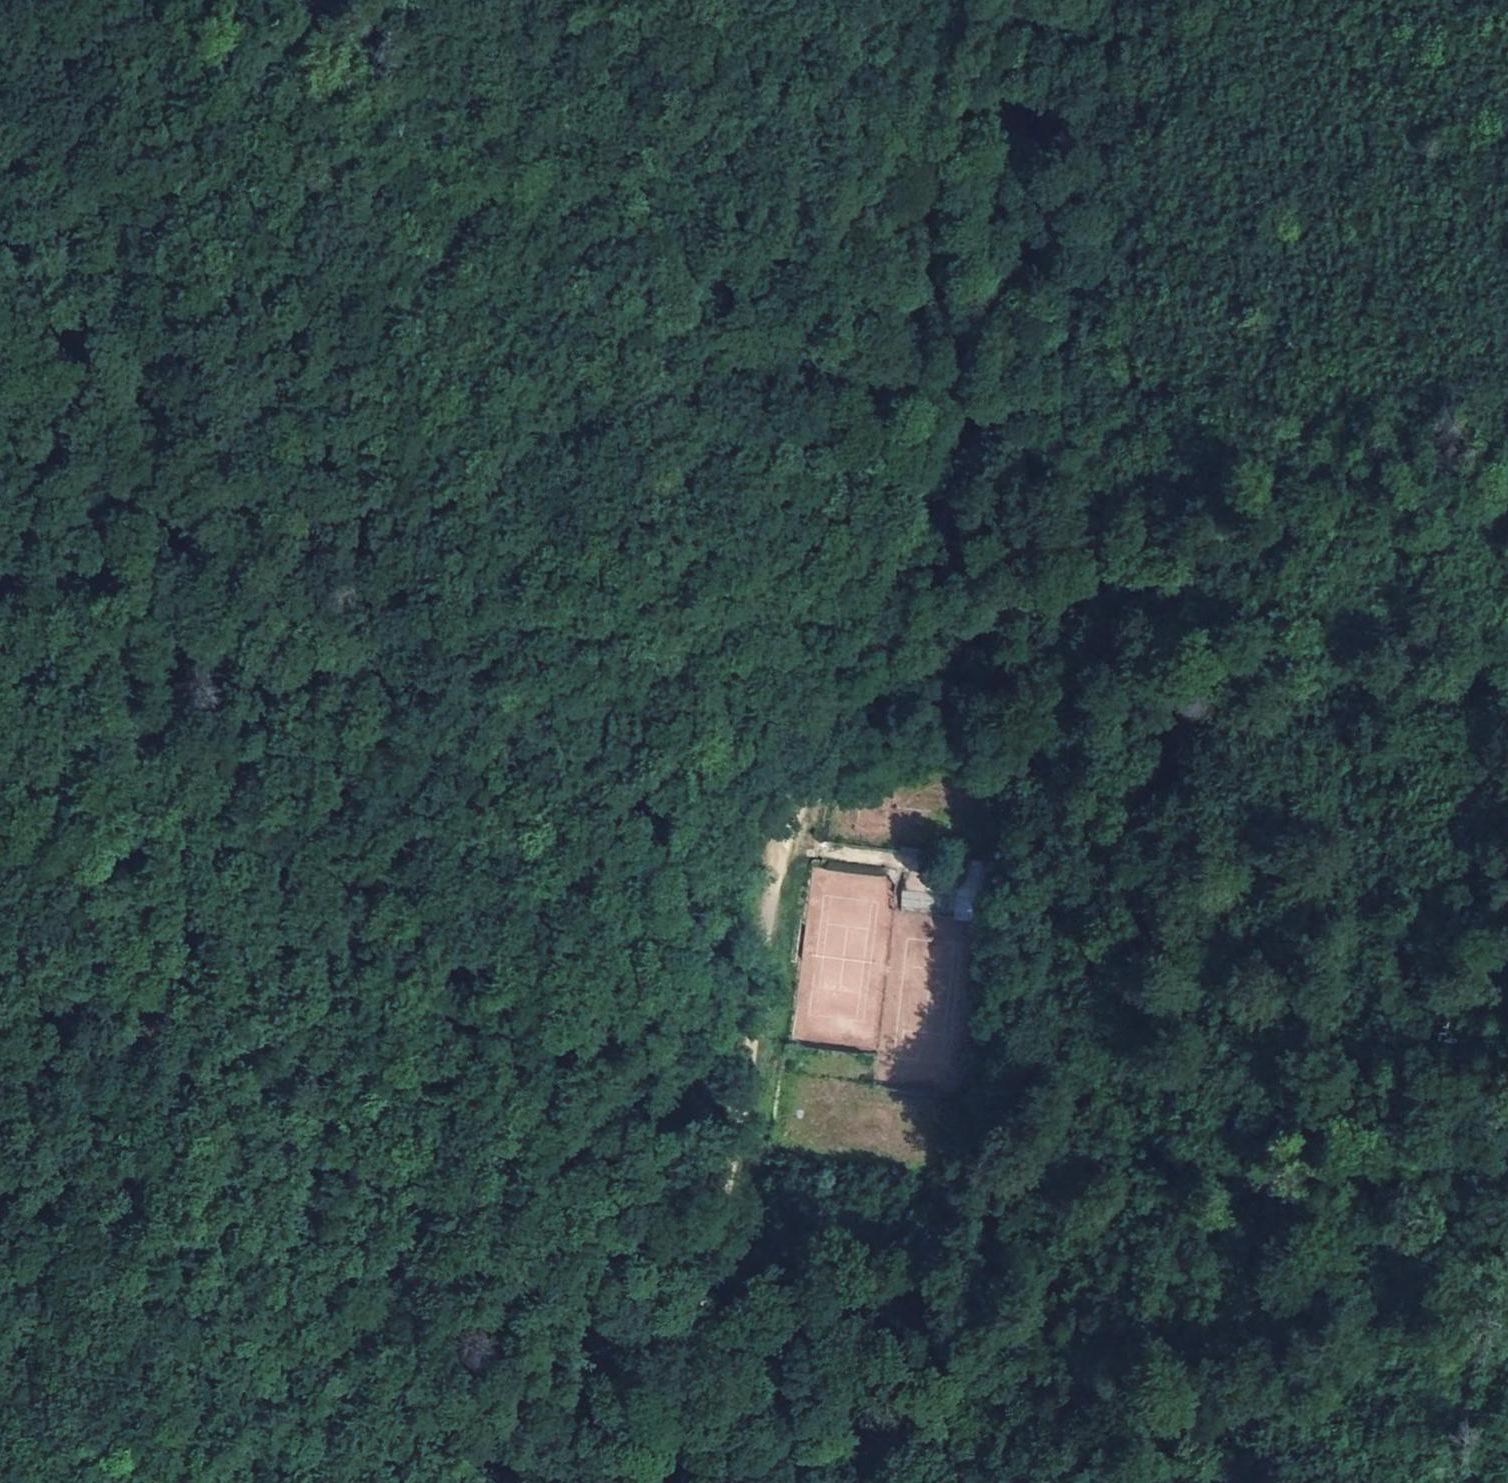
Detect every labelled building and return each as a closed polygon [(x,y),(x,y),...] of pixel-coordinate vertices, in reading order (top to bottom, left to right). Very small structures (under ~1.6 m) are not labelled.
[(958,905),(961,906),(958,925),(985,929),(994,868),(965,863),(958,905)] [(809,961),(850,960),(849,905),(848,905),(848,885),(807,886),(809,961)]
